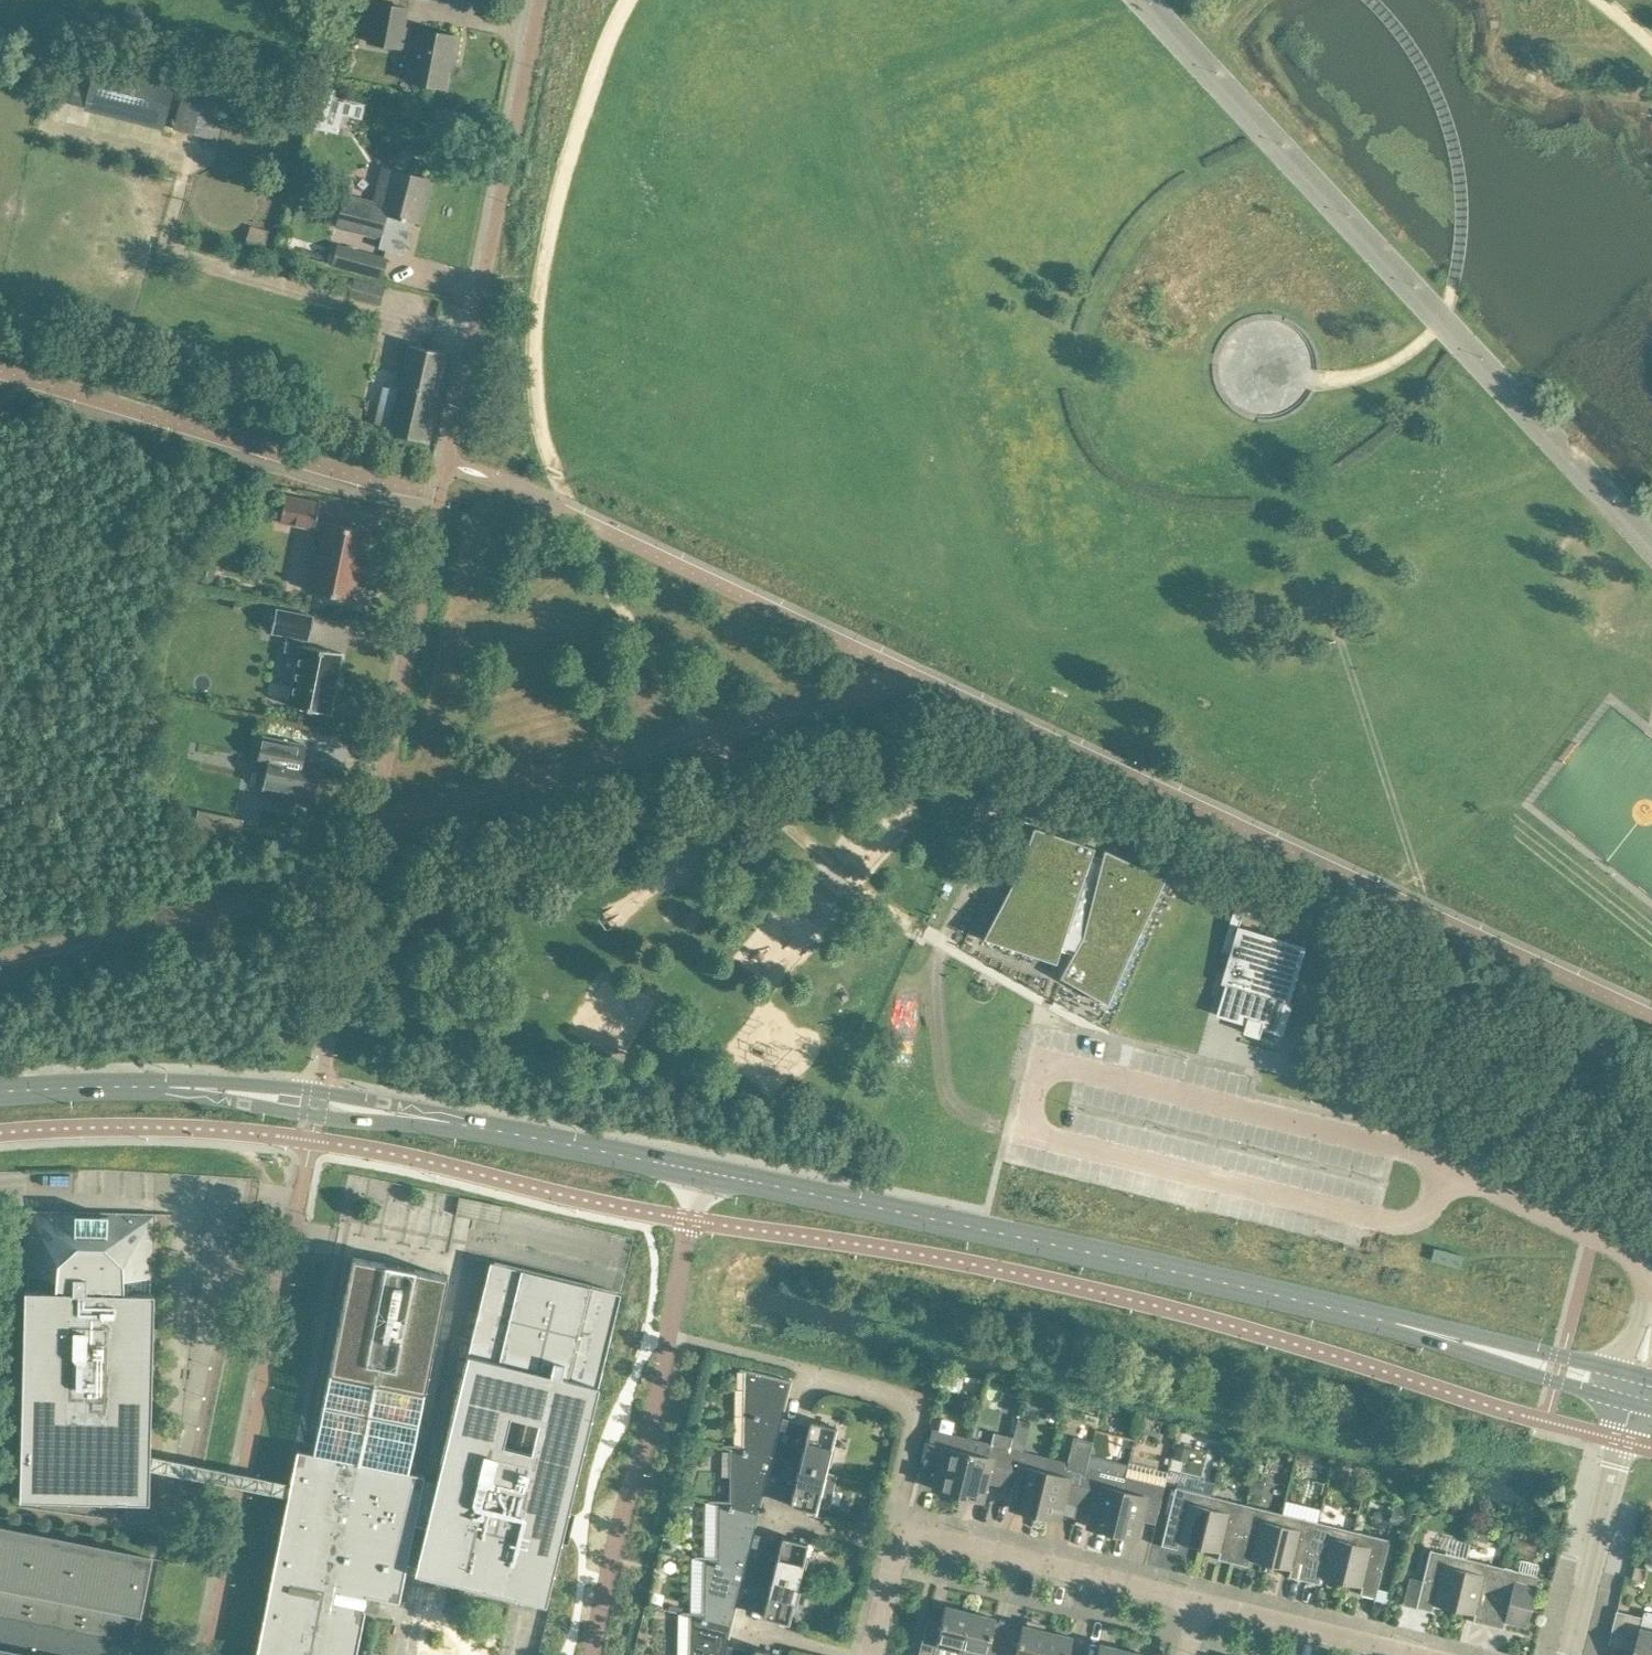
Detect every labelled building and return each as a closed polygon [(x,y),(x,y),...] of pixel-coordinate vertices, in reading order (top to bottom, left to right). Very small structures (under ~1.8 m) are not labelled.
[(413,27),(403,26),(406,8),(376,2),(368,41),(409,49),(407,58),(411,59),(407,80),(444,88),(450,61),(453,62),(458,36),(413,27)] [(78,60),(68,100),(86,105),(90,89),(105,93),(112,66),(97,62),(96,65),(78,60)] [(186,85),(175,129),(219,140),(233,85),(189,73),(186,85)] [(360,128),(363,104),(336,102),(333,125),(360,128)] [(345,196),(337,225),(381,237),(378,248),(403,254),(412,219),(423,208),(430,180),(394,171),(386,206),(345,196)] [(248,230),(244,244),(263,249),(267,235),(248,230)] [(336,273),(384,278),(387,251),(339,245),(336,273)] [(408,344),(398,389),(384,386),(375,427),(389,430),(388,433),(425,441),(445,353),(408,344)] [(323,530),(310,591),(322,593),(324,599),(337,601),(341,597),(352,599),(357,576),(363,577),(367,556),(361,554),(366,530),(325,521),(324,522),(316,520),(319,502),(285,496),(280,522),(323,530)] [(271,632),(288,635),(285,650),(298,653),(288,705),(329,713),(341,653),(301,645),(302,638),(309,640),(313,616),(276,609),(271,632)] [(264,736),(258,764),(268,766),(264,788),(272,789),(269,806),(292,811),(296,794),(311,797),(312,797),(319,763),(301,759),(302,756),(296,755),(298,744),(304,745),(305,744),(264,736)] [(197,811),(194,826),(214,830),(217,815),(197,811)] [(1033,827),(1023,858),(1018,873),(983,938),(1056,962),(1061,945),(1068,947),(1075,949),(1060,977),(1107,1004),(1165,877),(1104,849),(1100,864),(1090,860),(1094,847),(1070,839),(1033,827)] [(1172,922),(1144,983),(1157,988),(1149,1017),(1196,1031),(1211,980),(1227,985),(1230,973),(1227,972),(1227,971),(1228,968),(1206,962),(1215,942),(1172,922)] [(1227,985),(1218,1015),(1248,1024),(1245,1032),(1246,1032),(1249,1030),(1249,1029),(1258,1032),(1260,1033),(1261,1037),(1264,1028),(1284,1034),(1293,1007),(1294,1003),(1290,1002),(1307,946),(1240,926),(1228,968),(1227,971),(1227,972),(1230,973),(1227,985)] [(1342,1086),(1338,1096),(1349,1100),(1352,1089),(1342,1086)] [(155,1213),(26,1210),(25,1275),(26,1275),(28,1275),(28,1290),(24,1290),(19,1498),(148,1501),(149,1480),(149,1479),(149,1477),(148,1476),(148,1475),(147,1473),(146,1472),(144,1471),(143,1470),(141,1469),(132,1467),(135,1452),(138,1438),(150,1438),(153,1293),(150,1293),(150,1278),(152,1278),(154,1278),(155,1213)] [(352,1257),(313,1452),(407,1474),(447,1275),(405,1267),(390,1264),(352,1257)] [(364,1612),(365,1608),(364,1608),(366,1595),(399,1601),(414,1523),(423,1525),(414,1572),(450,1580),(545,1603),(560,1540),(567,1542),(571,1525),(574,1512),(568,1510),(598,1385),(601,1371),(620,1293),(490,1261),(490,1262),(471,1339),(471,1340),(467,1353),(440,1464),(441,1464),(449,1478),(447,1484),(409,1474),(407,1474),(313,1452),(311,1452),(297,1449),(290,1483),(288,1495),(256,1654),(355,1654),(364,1612)] [(722,1445),(722,1446),(786,1461),(790,1445),(776,1442),(785,1409),(791,1381),(740,1368),(740,1370),(747,1371),(745,1445),(722,1445)] [(803,1448),(790,1445),(786,1461),(825,1471),(826,1465),(831,1466),(835,1448),(831,1447),(836,1426),(810,1420),(803,1448)] [(940,1491),(957,1495),(970,1439),(932,1430),(923,1466),(936,1469),(933,1483),(942,1485),(940,1491)] [(990,1444),(970,1439),(957,1495),(974,1499),(975,1493),(984,1496),(987,1482),(1000,1485),(1009,1449),(1012,1437),(993,1432),(990,1444)] [(1065,1463),(1047,1458),(1034,1514),(1051,1518),(1052,1512),(1061,1514),(1065,1500),(1077,1503),(1086,1468),(1093,1441),(1072,1436),(1065,1463)] [(135,1452),(146,1455),(150,1438),(138,1438),(135,1452)] [(290,1484),(293,1467),(246,1457),(150,1438),(146,1455),(243,1474),(290,1484)] [(1174,1446),(1171,1457),(1185,1460),(1188,1449),(1188,1446),(1175,1443),(1174,1446)] [(708,1502),(759,1514),(762,1502),(769,1470),(783,1474),(786,1461),(722,1446),(722,1447),(733,1449),(732,1501),(708,1501),(708,1502)] [(1047,1458),(1009,1449),(1000,1485),(1013,1488),(1010,1502),(1019,1504),(1017,1510),(1034,1514),(1047,1458)] [(825,1471),(786,1461),(783,1474),(796,1477),(789,1505),(815,1511),(817,1505),(829,1508),(838,1474),(825,1471)] [(1086,1468),(1077,1503),(1090,1507),(1087,1521),(1096,1523),(1094,1528),(1111,1533),(1124,1478),(1086,1468)] [(1155,1522),(1163,1487),(1124,1478),(1111,1533),(1128,1537),(1129,1531),(1138,1533),(1142,1519),(1155,1522)] [(1254,1478),(1250,1492),(1259,1494),(1262,1480),(1254,1478)] [(1185,1543),(1198,1547),(1211,1496),(1175,1487),(1161,1545),(1176,1549),(1179,1540),(1185,1541),(1185,1543)] [(1218,1559),(1232,1562),(1246,1504),(1211,1496),(1198,1547),(1213,1550),(1213,1548),(1220,1550),(1218,1559)] [(756,1525),(759,1514),(708,1502),(719,1505),(718,1557),(695,1556),(695,1557),(758,1573),(761,1561),(748,1557),(756,1525)] [(1256,1561),(1269,1564),(1282,1513),(1246,1504),(1232,1562),(1247,1566),(1250,1557),(1256,1558),(1256,1561)] [(1392,1504),(1388,1521),(1400,1524),(1405,1507),(1392,1504)] [(1289,1576),(1303,1580),(1318,1522),(1282,1513),(1269,1564),(1284,1568),(1284,1565),(1291,1567),(1289,1576)] [(1327,1578),(1341,1582),(1353,1530),(1318,1522),(1303,1580),(1318,1583),(1321,1574),(1327,1576),(1327,1578)] [(1550,1525),(1540,1530),(1546,1540),(1556,1534),(1550,1525)] [(149,1557),(0,1527),(0,1654),(130,1654),(149,1557)] [(1496,1529),(1494,1537),(1499,1544),(1507,1546),(1510,1532),(1496,1529)] [(1353,1530),(1341,1582),(1355,1585),(1355,1583),(1362,1584),(1360,1594),(1375,1597),(1389,1539),(1353,1530)] [(775,1564),(761,1561),(758,1573),(798,1583),(799,1576),(803,1577),(808,1559),(804,1558),(807,1543),(782,1536),(775,1564)] [(1440,1606),(1453,1609),(1466,1558),(1430,1549),(1416,1607),(1431,1611),(1433,1602),(1440,1603),(1440,1606)] [(681,1612),(681,1613),(731,1625),(734,1614),(742,1582),(755,1585),(758,1573),(695,1557),(694,1558),(706,1561),(705,1612),(681,1612)] [(1473,1621),(1487,1625),(1502,1567),(1466,1558),(1453,1609),(1467,1612),(1468,1610),(1475,1612),(1473,1621)] [(1648,1569),(1636,1566),(1633,1577),(1645,1580),(1648,1569)] [(1502,1567),(1487,1625),(1502,1628),(1504,1619),(1511,1621),(1511,1623),(1525,1626),(1537,1575),(1502,1567)] [(796,1588),(798,1583),(758,1573),(755,1585),(769,1589),(762,1616),(788,1622),(792,1606),(796,1607),(801,1589),(796,1588)] [(1611,1637),(1637,1644),(1636,1649),(1634,1654),(1651,1654),(1651,1613),(1619,1604),(1611,1637)] [(960,1650),(970,1611),(945,1605),(939,1629),(925,1626),(918,1654),(959,1654),(960,1650)] [(1002,1645),(989,1641),(995,1618),(970,1611),(960,1650),(979,1654),(1000,1654),(1002,1645)] [(731,1625),(681,1613),(681,1614),(692,1617),(691,1654),(724,1654),(729,1637),(731,1625)] [(1047,1630),(1042,1629),(1043,1625),(1028,1621),(1027,1625),(1022,1624),(1019,1638),(1006,1635),(1006,1634),(1005,1633),(1002,1645),(1000,1654),(1041,1654),(1047,1630)] [(1041,1654),(1068,1654),(1072,1637),(1047,1630),(1041,1654)] [(1124,1649),(1102,1644),(1099,1643),(1096,1654),(1123,1654),(1124,1649)]
